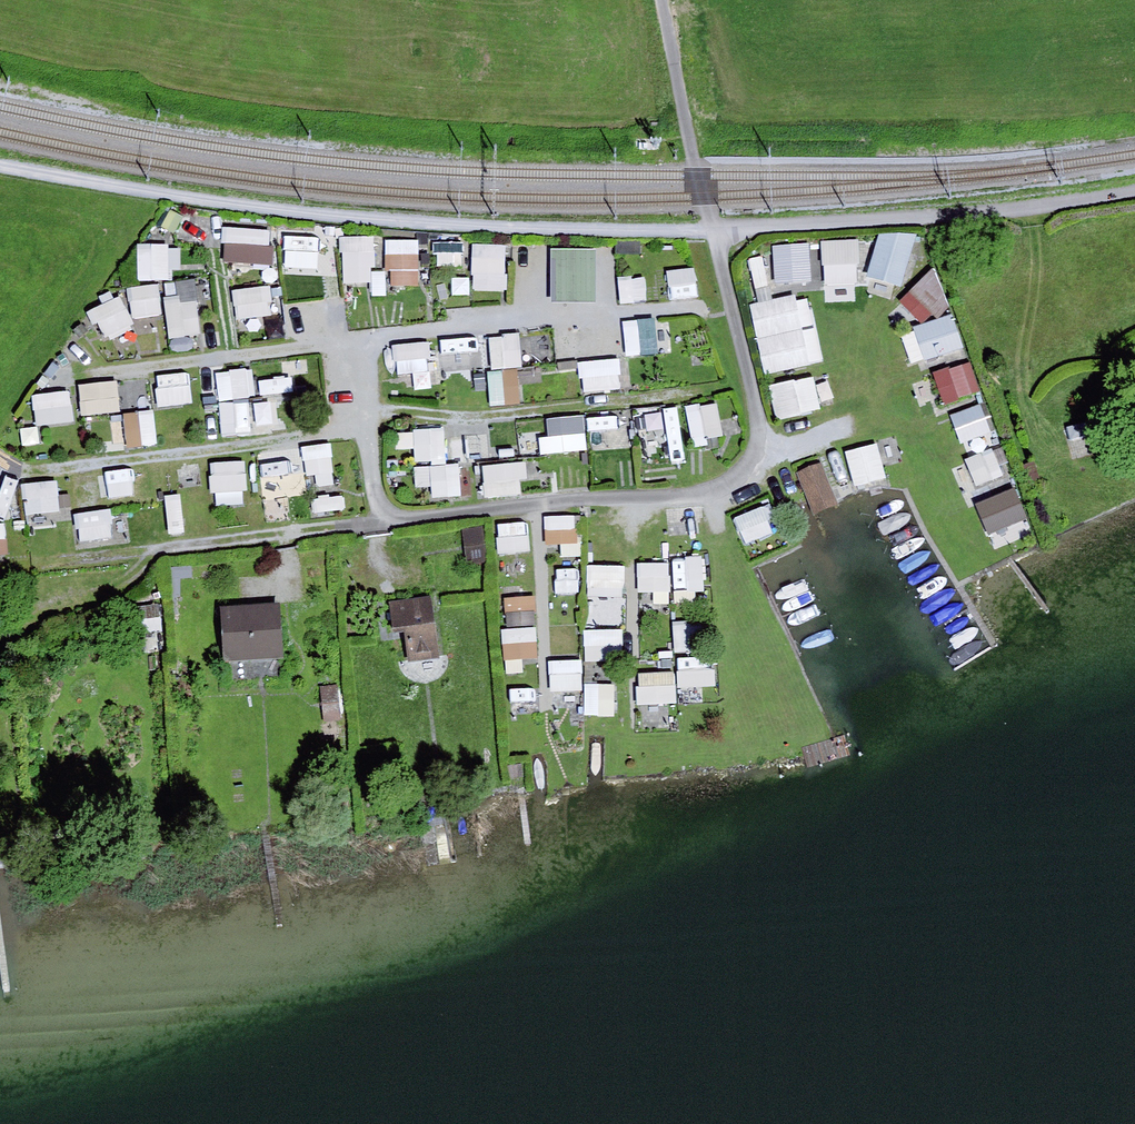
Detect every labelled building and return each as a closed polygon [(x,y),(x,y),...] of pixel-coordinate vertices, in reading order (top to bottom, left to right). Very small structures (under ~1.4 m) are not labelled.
[(225,264),(273,264),(273,228),(226,228),(225,264)] [(875,230),(868,294),(903,298),(911,235),(875,230)] [(283,273),(316,272),(314,231),(281,232),(283,273)] [(341,284),(387,285),(388,271),(374,270),(375,236),(342,235),(341,284)] [(387,286),(420,286),(419,239),(386,240),(387,286)] [(822,241),(824,285),(860,284),(858,239),(822,241)] [(138,242),(137,278),(169,279),(170,243),(138,242)] [(811,284),(810,243),(772,244),(774,286),(811,284)] [(472,244),(472,290),(506,291),(507,244),(472,244)] [(549,249),(552,303),(598,301),(595,247),(549,249)] [(768,286),(762,257),(750,260),(756,288),(768,286)] [(696,267),(668,269),(670,299),(698,297),(696,267)] [(931,274),(898,300),(920,327),(952,302),(931,274)] [(646,301),(645,276),(618,277),(619,302),(646,301)] [(177,280),(178,297),(165,298),(167,337),(202,335),(199,279),(177,280)] [(131,316),(160,316),(160,285),(130,286),(131,316)] [(273,317),(271,286),(234,288),(236,319),(273,317)] [(113,349),(140,335),(118,295),(91,309),(113,349)] [(819,365),(812,295),(753,301),(761,371),(819,365)] [(954,314),(914,325),(924,361),(963,350),(954,314)] [(625,352),(651,353),(651,321),(625,321),(625,352)] [(489,335),(491,369),(522,367),(520,333),(489,335)] [(442,368),(472,367),(470,339),(441,340),(442,368)] [(398,376),(432,372),(428,341),(395,345),(398,376)] [(622,389),(620,358),(580,360),(582,391),(622,389)] [(933,373),(943,405),(980,393),(970,361),(933,373)] [(264,433),(260,368),(217,371),(221,436),(264,433)] [(490,369),(488,404),(519,405),(520,371),(490,369)] [(191,373),(156,375),(157,405),(192,404),(191,373)] [(815,375),(770,386),(777,420),(823,409),(815,375)] [(116,380),(79,383),(82,415),(119,412),(116,380)] [(69,388),(32,395),(38,428),(75,421),(69,388)] [(686,405),(692,441),(724,436),(718,400),(686,405)] [(958,442),(991,434),(985,405),(951,413),(958,442)] [(127,447),(156,445),(154,411),(126,413),(127,447)] [(680,414),(647,413),(647,433),(679,434),(680,414)] [(545,453),(587,451),(585,415),(544,417),(545,453)] [(446,425),(413,427),(416,463),(448,461),(446,425)] [(305,479),(334,477),(332,443),(303,445),(305,479)] [(880,444),(847,449),(852,485),(885,480),(880,444)] [(992,447),(966,459),(979,487),(1005,475),(992,447)] [(276,488),(300,485),(296,456),(258,461),(265,517),(279,515),(276,488)] [(246,461),(212,461),(212,504),(246,504),(246,461)] [(796,472),(813,515),(840,504),(823,461),(796,472)] [(964,493),(976,489),(965,461),(954,466),(964,493)] [(415,485),(432,484),(433,498),(463,496),(462,463),(414,465),(415,485)] [(525,463),(484,463),(484,496),(525,496),(525,463)] [(59,481),(25,482),(27,514),(60,512),(59,481)] [(1016,487),(975,504),(988,536),(1029,519),(1016,487)] [(746,538),(775,530),(767,502),(738,510),(746,538)] [(77,511),(79,542),(113,540),(112,509),(77,511)] [(544,516),(546,543),(579,541),(577,514),(544,516)] [(530,552),(529,522),(498,523),(500,553),(530,552)] [(705,556),(673,558),(675,595),(707,593),(705,556)] [(638,562),(638,603),(671,604),(671,562),(638,562)] [(582,594),(582,563),(548,563),(548,594),(582,594)] [(624,599),(624,565),(590,565),(589,598),(624,599)] [(506,596),(507,626),(537,624),(535,594),(506,596)] [(442,661),(433,600),(383,608),(388,639),(401,637),(406,667),(442,661)] [(284,608),(224,611),(227,668),(287,665),(284,608)] [(505,661),(539,659),(537,627),(503,629),(505,661)] [(584,659),(623,660),(623,630),(585,629),(584,659)] [(676,629),(676,651),(696,651),(697,630),(676,629)] [(550,660),(551,692),(583,690),(581,659),(550,660)] [(681,700),(701,700),(701,687),(717,687),(717,664),(681,664),(681,700)] [(676,703),(675,670),(637,672),(638,704),(676,703)] [(616,716),(617,682),(585,681),(584,715),(616,716)] [(336,685),(320,687),(323,715),(339,713),(336,685)]
